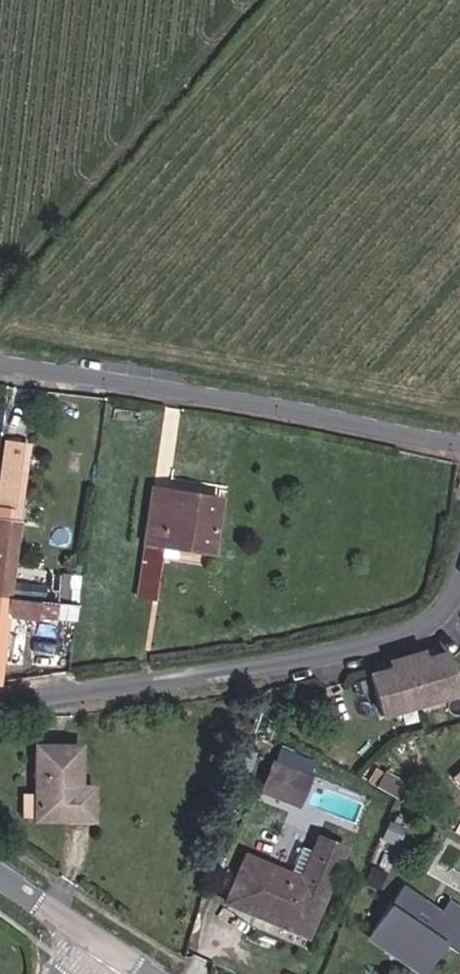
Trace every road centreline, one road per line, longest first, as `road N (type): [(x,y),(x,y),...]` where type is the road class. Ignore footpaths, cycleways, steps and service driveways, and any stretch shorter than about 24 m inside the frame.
road 1 (residential): [(0,701),(329,657),(438,623),(459,592)]
road 2 (unclassified): [(459,443),(235,395),(0,364)]

